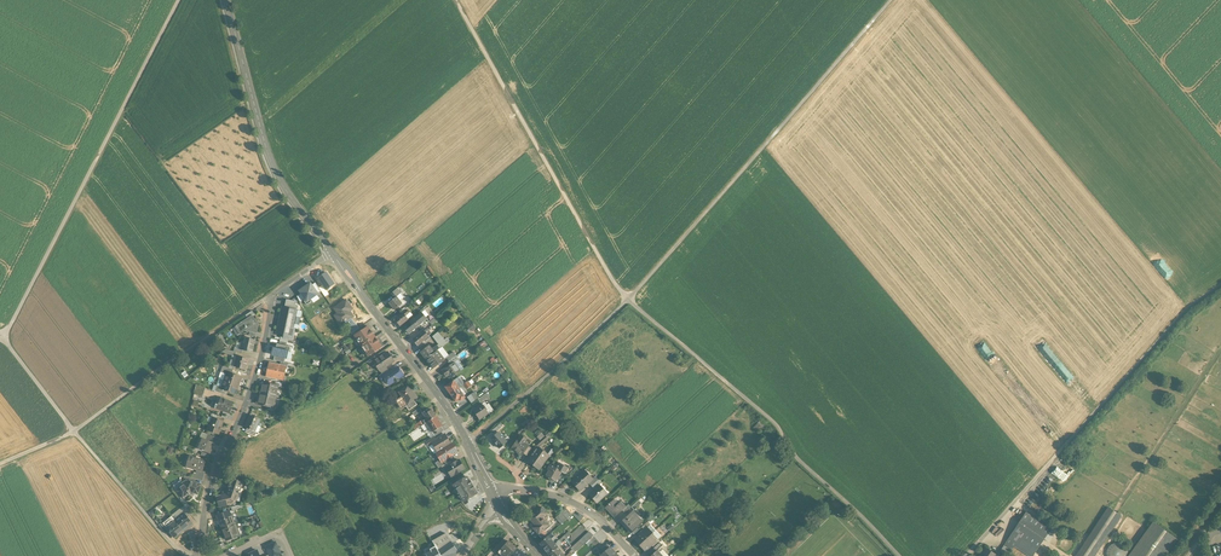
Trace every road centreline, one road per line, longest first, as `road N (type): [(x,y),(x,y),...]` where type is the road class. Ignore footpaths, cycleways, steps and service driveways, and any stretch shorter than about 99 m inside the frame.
road 1 (track): [(458,0),(627,301),(774,424),(797,460),(898,555)]
road 2 (track): [(468,444),(627,301),(892,0)]
road 3 (track): [(1,341),(179,0)]
road 4 (track): [(1220,285),(1180,316),(967,555)]
road 5 (residential): [(331,252),(273,293),(248,398),(208,492),(201,555)]
road 6 (track): [(273,293),(74,433),(0,464)]
road 7 (tertiary): [(494,495),(447,408),(331,252)]
road 8 (track): [(190,555),(153,524),(0,341)]
road 9 (tertiary): [(331,252),(268,156),(225,0)]
road 10 (track): [(1074,0),(1220,172)]
road 11 (residential): [(633,555),(581,507),(520,489),(494,495)]

